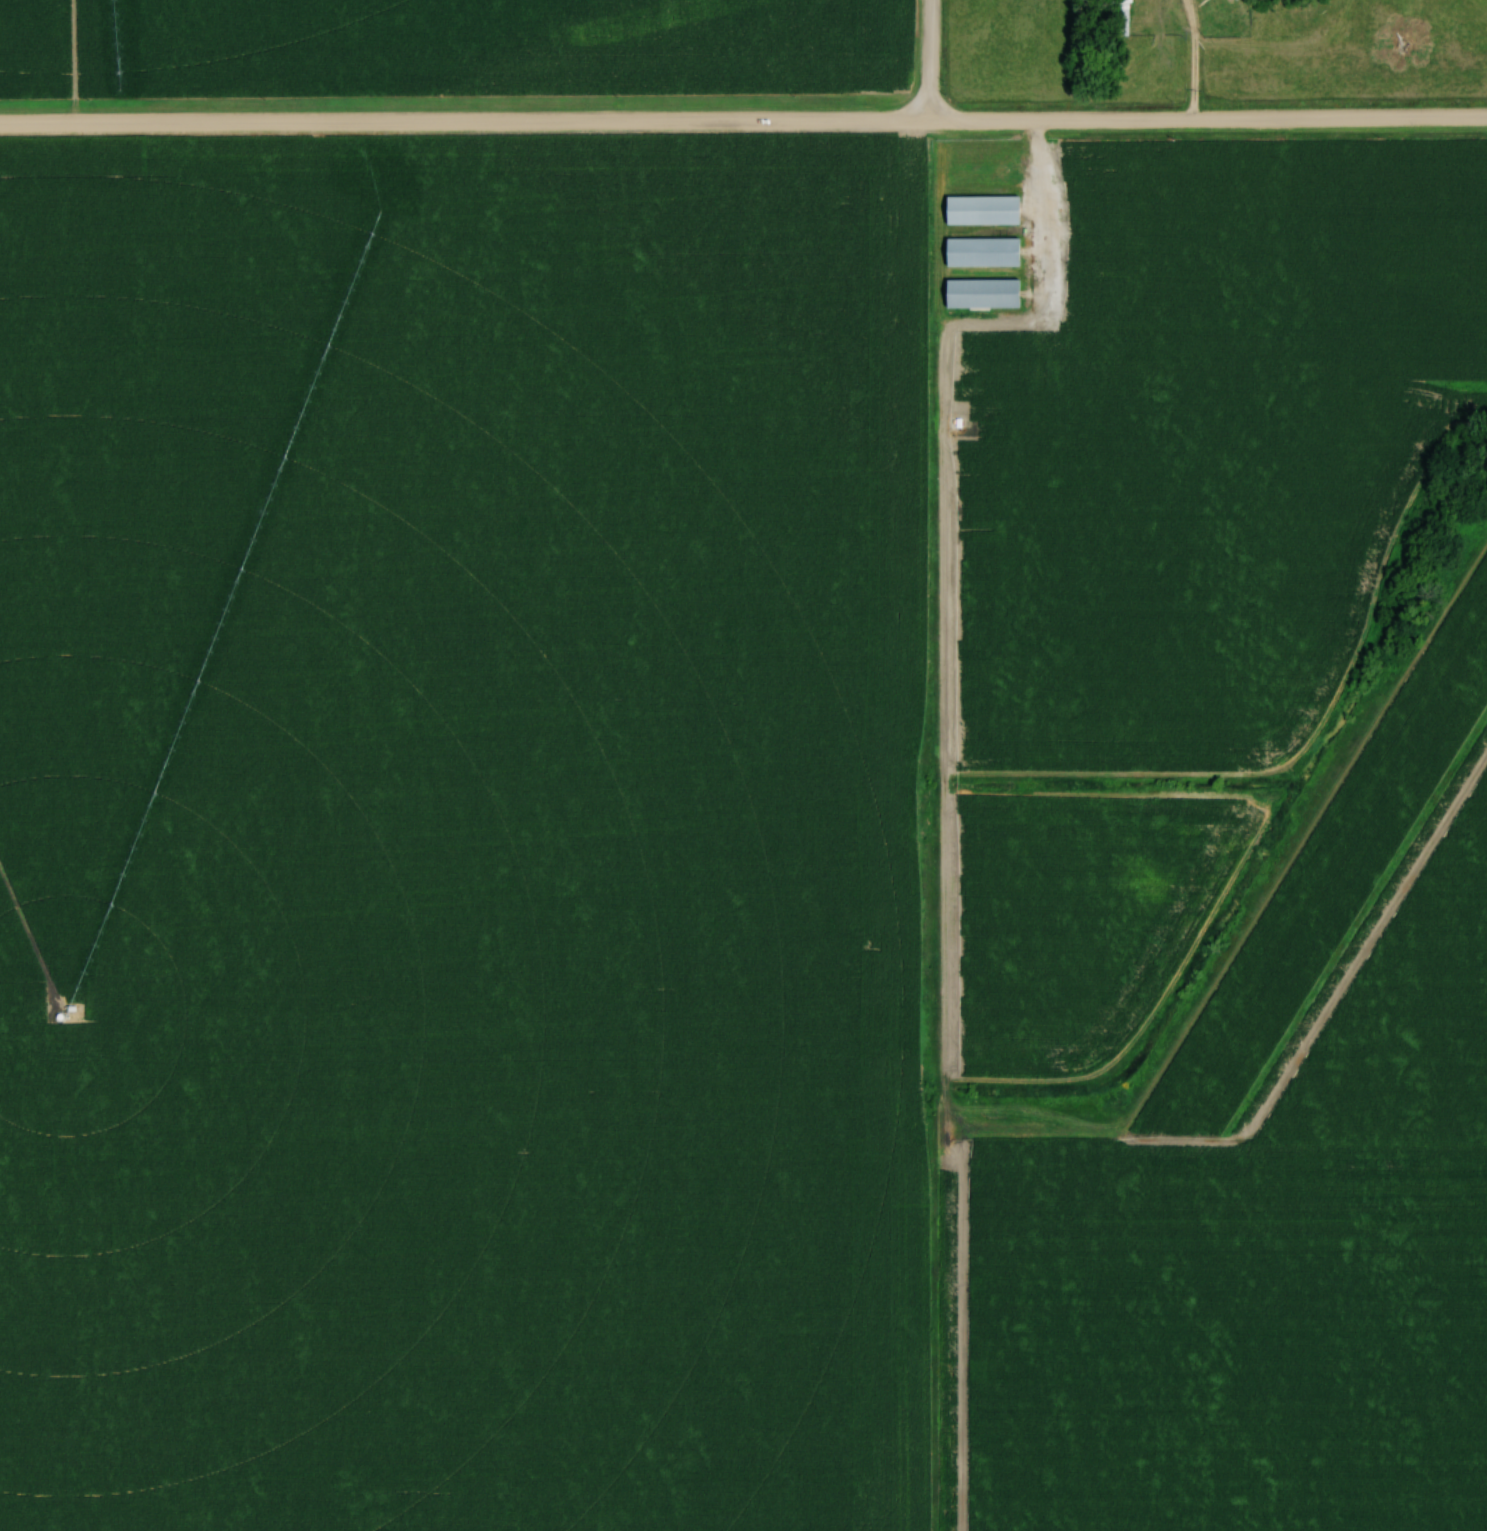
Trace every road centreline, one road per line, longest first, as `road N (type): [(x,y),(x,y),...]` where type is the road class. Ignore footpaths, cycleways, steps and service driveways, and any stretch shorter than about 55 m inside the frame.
road 1 (residential): [(1486,122),(0,130)]
road 2 (residential): [(936,124),(936,0)]

